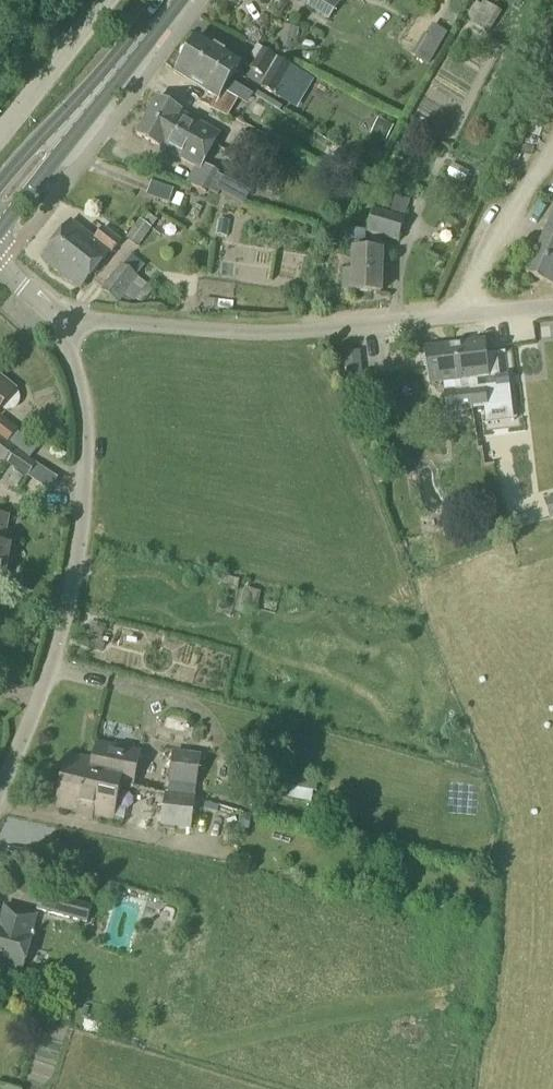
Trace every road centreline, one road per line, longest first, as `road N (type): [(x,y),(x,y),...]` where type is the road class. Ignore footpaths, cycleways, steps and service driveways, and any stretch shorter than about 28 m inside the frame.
road 1 (unclassified): [(0,801),(72,618),(87,452),(84,403),(60,321)]
road 2 (unclassified): [(60,321),(273,334),(552,308)]
road 3 (primary): [(0,226),(138,40)]
road 4 (primary): [(138,40),(0,182)]
road 5 (residential): [(0,129),(100,0)]

